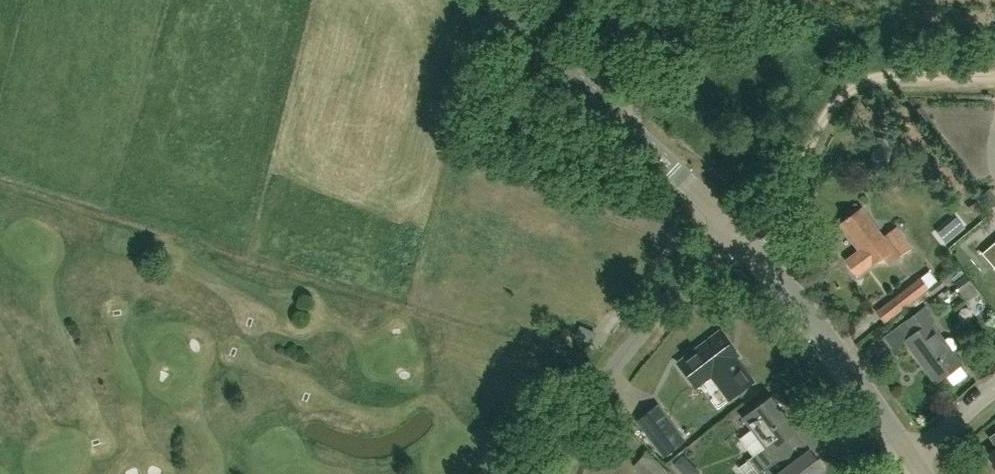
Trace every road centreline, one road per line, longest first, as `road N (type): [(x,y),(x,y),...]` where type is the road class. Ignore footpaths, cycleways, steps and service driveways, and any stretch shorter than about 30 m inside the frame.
road 1 (track): [(994,74),(885,73),(859,83),(832,108),(777,212),(747,242)]
road 2 (tertiary): [(731,225),(490,0)]
road 3 (residential): [(557,473),(626,355),(731,225)]
road 4 (tertiary): [(913,457),(811,317),(731,225)]
road 5 (track): [(624,123),(637,79),(580,0)]

